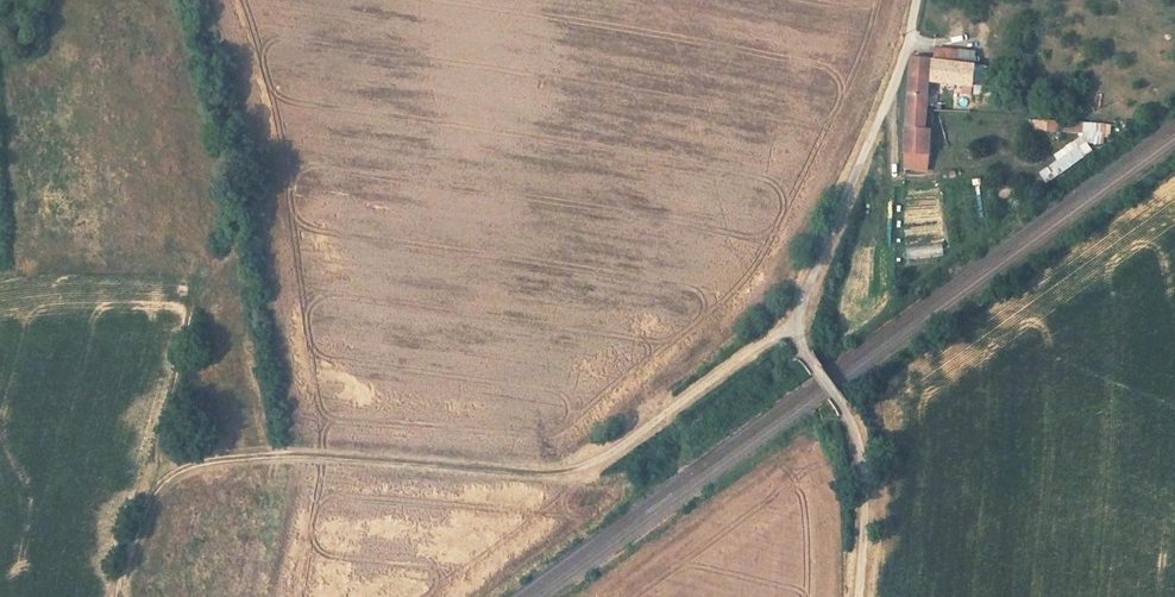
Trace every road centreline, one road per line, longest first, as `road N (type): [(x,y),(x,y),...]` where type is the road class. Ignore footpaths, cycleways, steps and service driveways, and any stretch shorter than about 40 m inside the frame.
road 1 (track): [(792,326),(587,466),(545,475),(325,456),(199,464),(152,497),(120,596)]
road 2 (unclassified): [(792,326),(892,95),(916,0)]
road 3 (track): [(173,476),(160,449),(192,291),(241,224)]
road 4 (track): [(857,596),(865,503),(850,420)]

